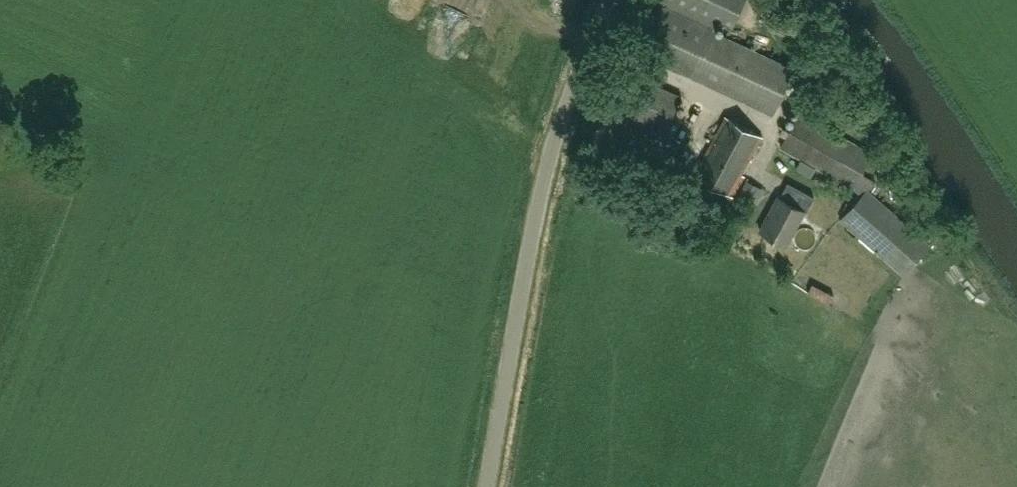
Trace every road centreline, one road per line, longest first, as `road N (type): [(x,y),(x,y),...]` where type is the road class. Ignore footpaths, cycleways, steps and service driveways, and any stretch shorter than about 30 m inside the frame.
road 1 (unclassified): [(486,486),(556,128),(606,0)]

